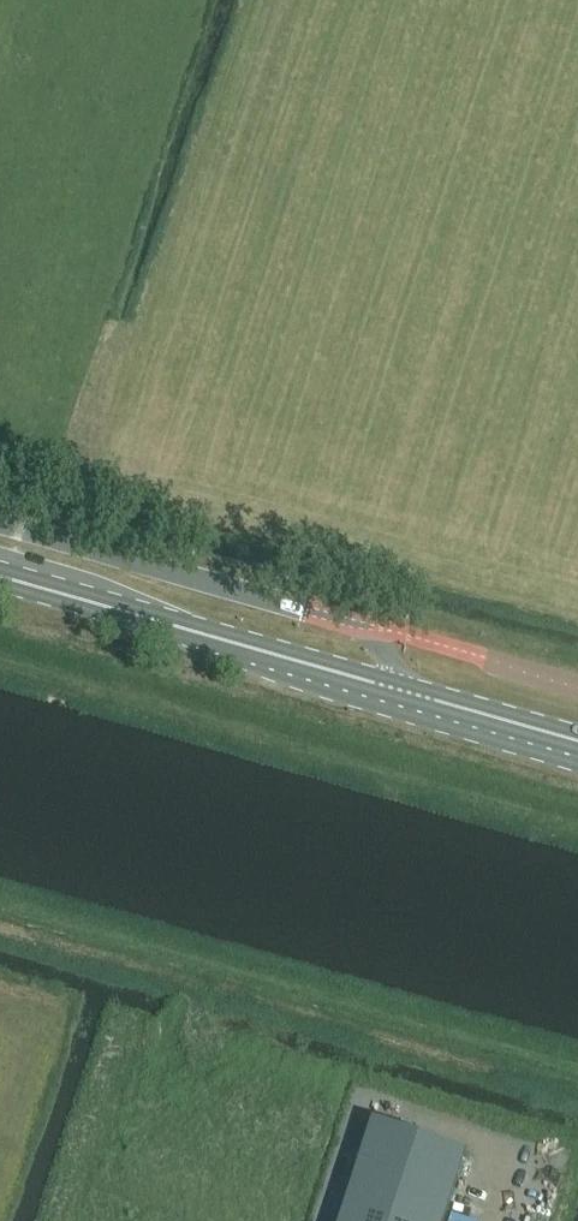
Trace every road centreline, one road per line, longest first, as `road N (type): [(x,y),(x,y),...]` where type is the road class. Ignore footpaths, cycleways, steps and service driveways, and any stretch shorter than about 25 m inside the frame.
road 1 (unclassified): [(399,690),(379,634),(0,522)]
road 2 (secondary): [(399,690),(0,576)]
road 3 (secondary): [(577,741),(399,690)]

